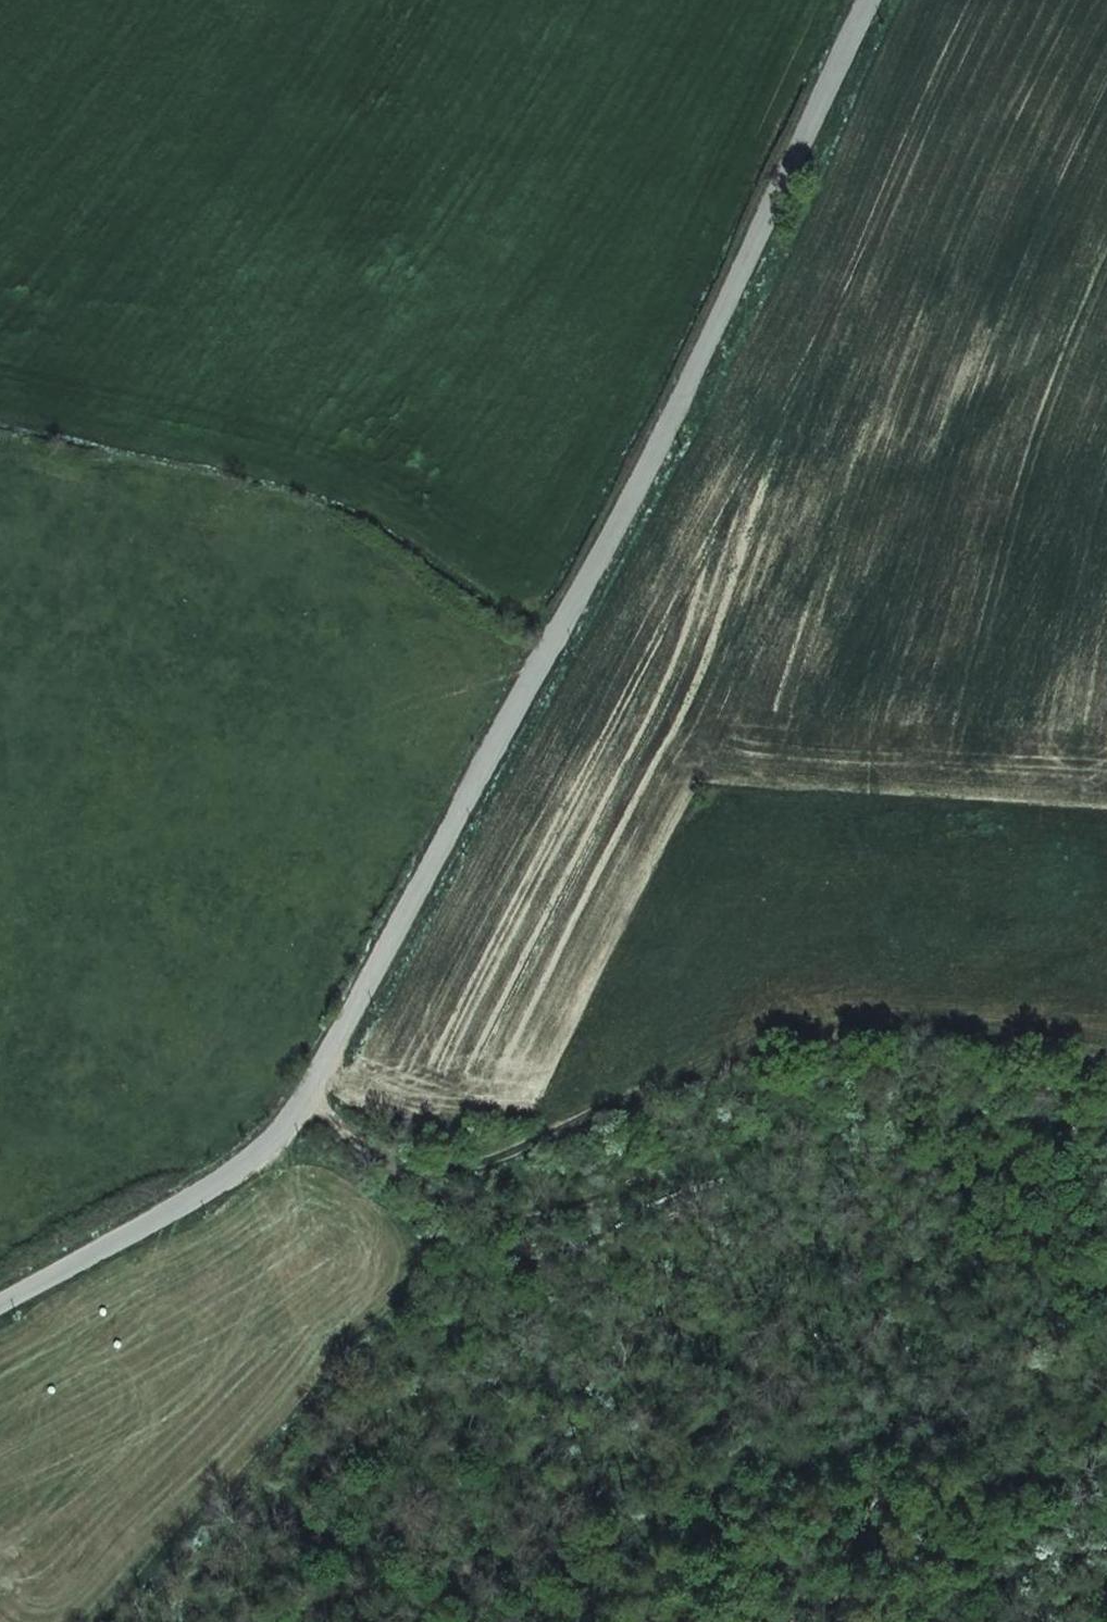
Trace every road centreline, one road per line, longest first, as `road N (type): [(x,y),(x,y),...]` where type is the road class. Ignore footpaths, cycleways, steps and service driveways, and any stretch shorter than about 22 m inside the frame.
road 1 (unclassified): [(872,0),(653,464),(283,1135),(208,1192),(0,1306)]

